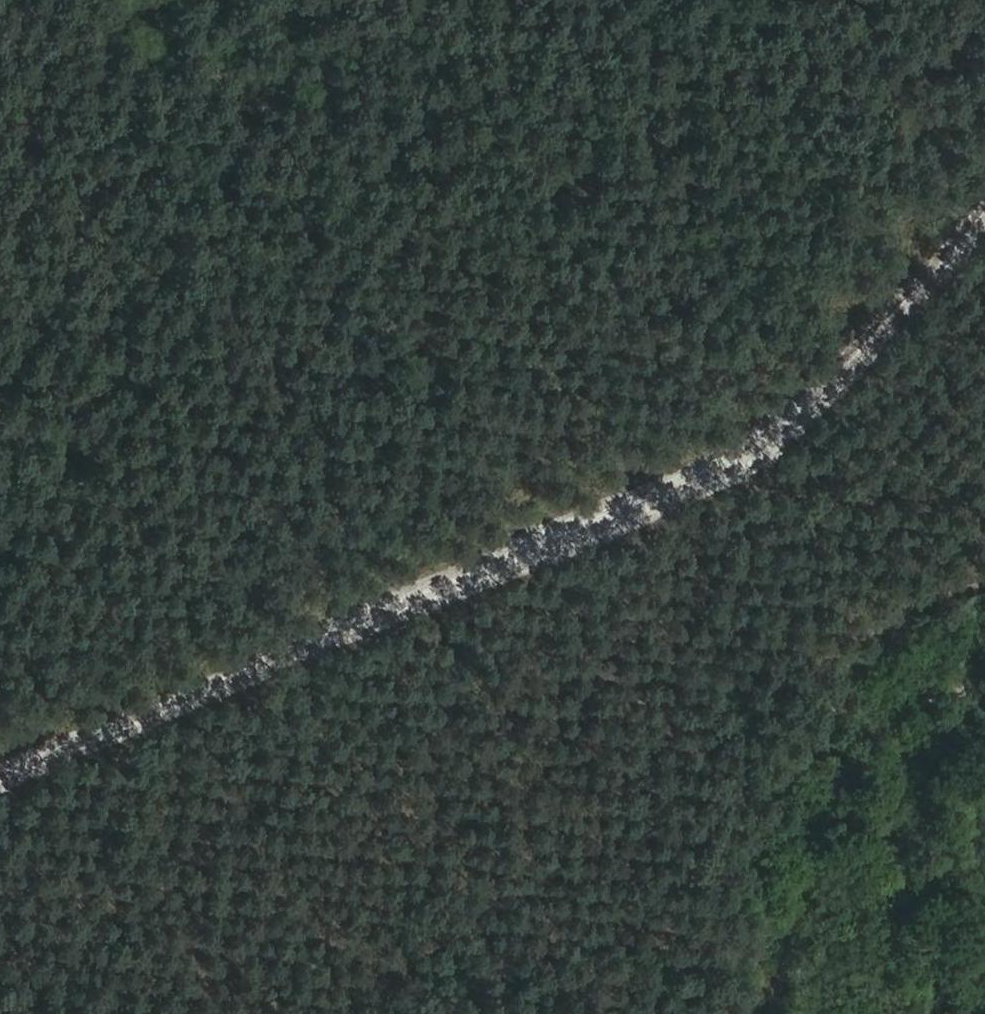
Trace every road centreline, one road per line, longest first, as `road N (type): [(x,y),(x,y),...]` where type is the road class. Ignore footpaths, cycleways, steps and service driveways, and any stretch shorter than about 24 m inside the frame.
road 1 (track): [(0,778),(785,432),(984,209)]
road 2 (track): [(769,1013),(807,946),(840,800),(921,694),(984,686)]

